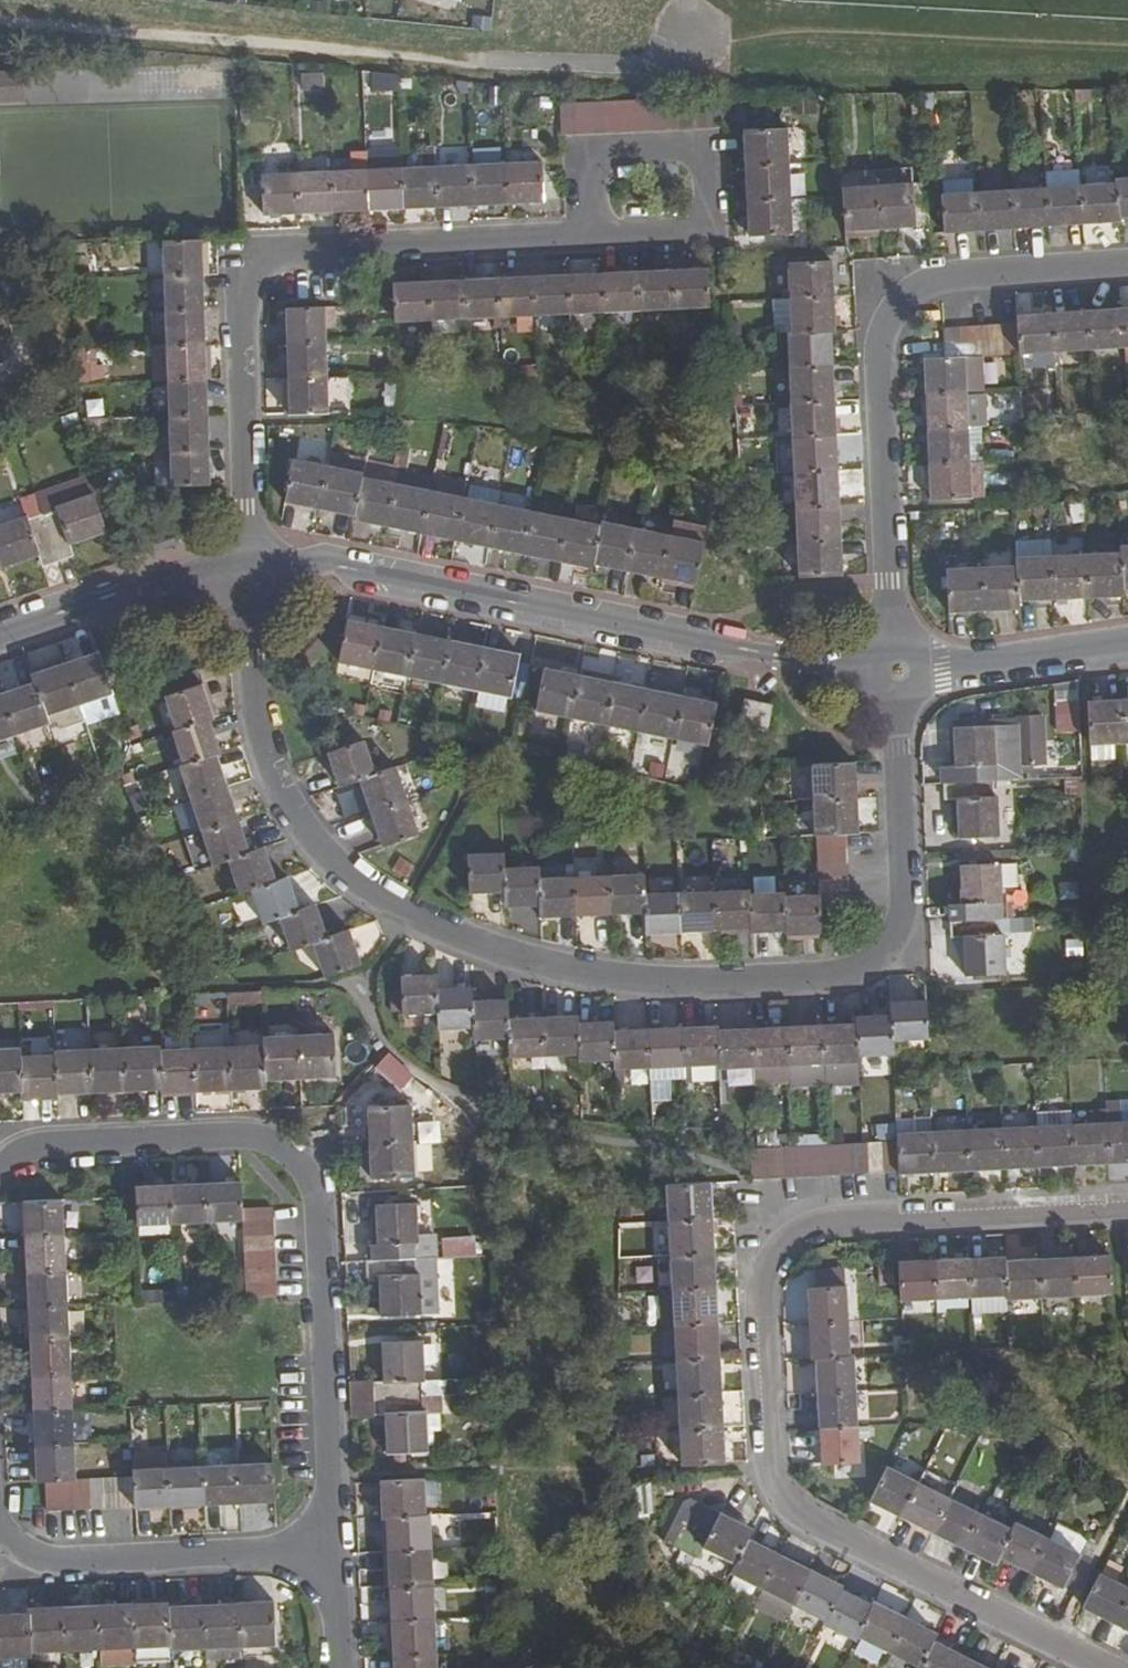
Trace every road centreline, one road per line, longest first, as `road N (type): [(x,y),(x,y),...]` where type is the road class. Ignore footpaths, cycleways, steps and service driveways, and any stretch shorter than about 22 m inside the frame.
road 1 (residential): [(900,670),(906,892),(878,956),(827,979),(662,987),(516,963),(405,918),(324,859),(284,811),(258,754),(246,693),(243,587)]
road 2 (track): [(0,15),(494,59),(741,47),(786,33),(1127,50)]
road 3 (residential): [(1127,1209),(807,1227),(763,1259),(750,1290),(759,1464),(785,1508),(1093,1667)]
road 4 (residential): [(327,1552),(308,1183),(281,1154),(245,1139),(49,1147),(0,1164)]
road 5 (residential): [(900,670),(781,657),(321,564),(277,568),(243,587)]
road 6 (residential): [(243,587),(241,287),(247,266),(265,253),(585,234)]
road 7 (residential): [(900,670),(875,386),(889,319),(903,301),(935,282),(1127,269)]
road 8 (residential): [(585,234),(711,228),(707,147),(582,151)]
road 9 (residential): [(41,1565),(327,1552)]
road 10 (residential): [(243,587),(187,576),(147,581),(0,633)]
road 11 (residential): [(1127,648),(900,670)]

